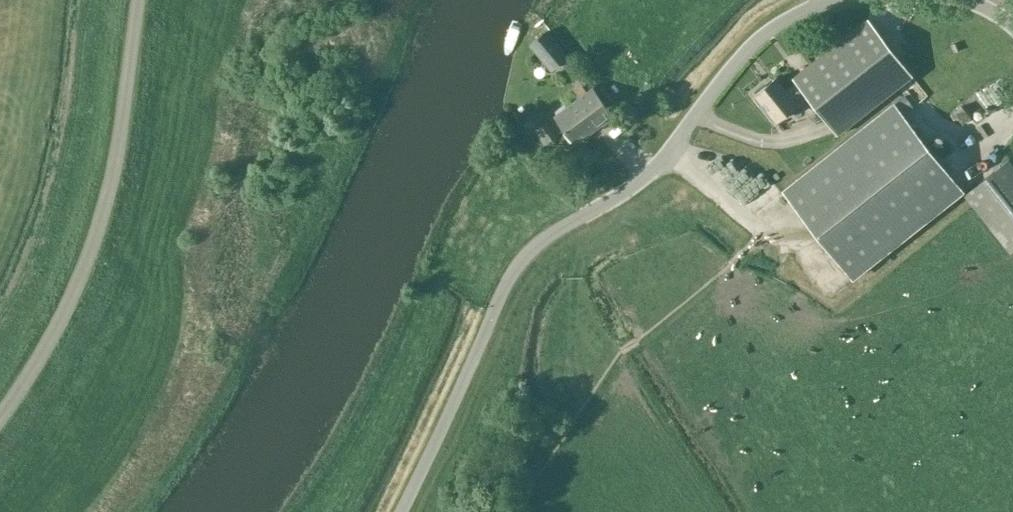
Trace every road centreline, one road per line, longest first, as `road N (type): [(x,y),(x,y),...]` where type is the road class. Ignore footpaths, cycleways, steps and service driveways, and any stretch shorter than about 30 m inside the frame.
road 1 (unclassified): [(403,511),(506,281),(525,257),(647,175),(758,39),(836,0)]
road 2 (unclassified): [(0,419),(51,340),(94,239),(121,132),(137,0)]

